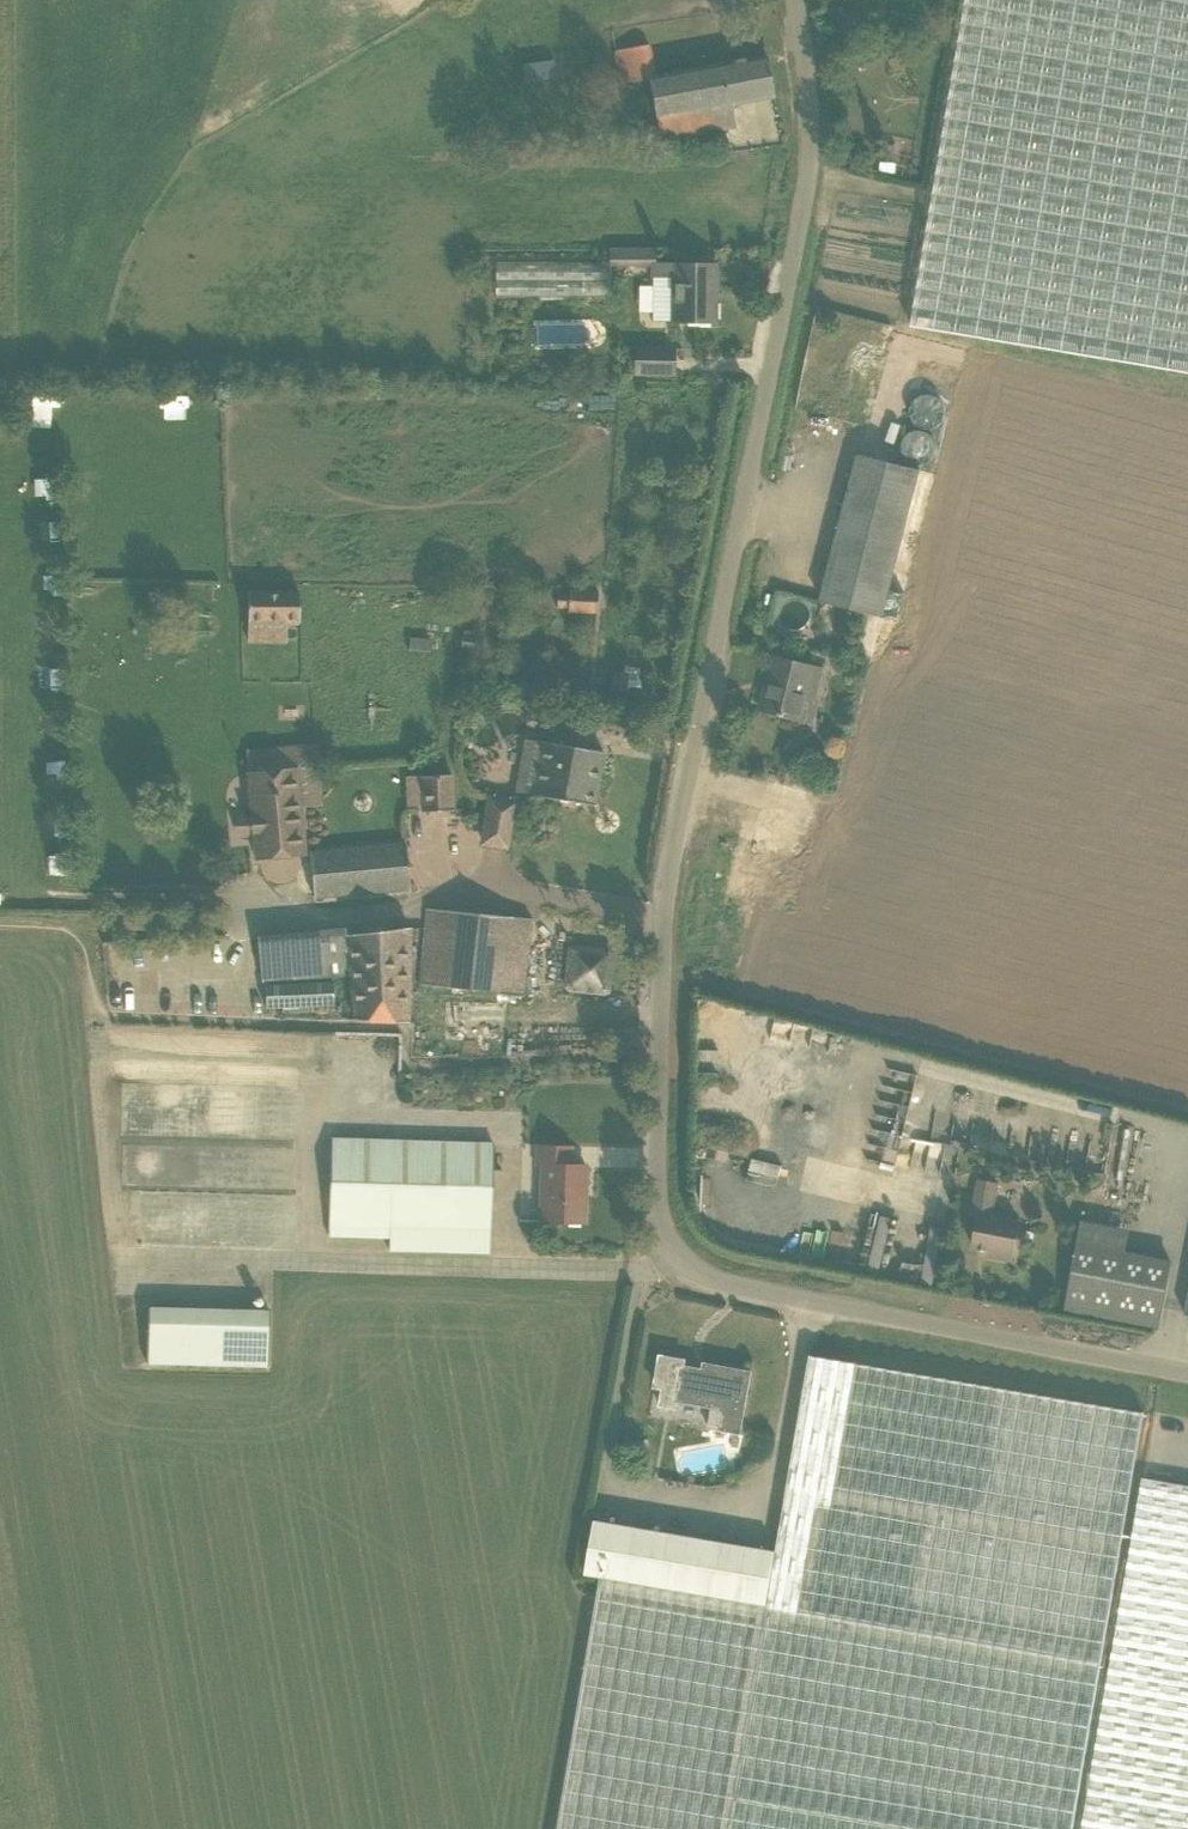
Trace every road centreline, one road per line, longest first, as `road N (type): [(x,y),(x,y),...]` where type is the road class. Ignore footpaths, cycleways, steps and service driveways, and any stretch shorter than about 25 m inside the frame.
road 1 (unclassified): [(1187,1375),(740,1289),(699,1272),(672,1250),(658,1206),(661,924),(807,192),(806,71),(794,0)]

